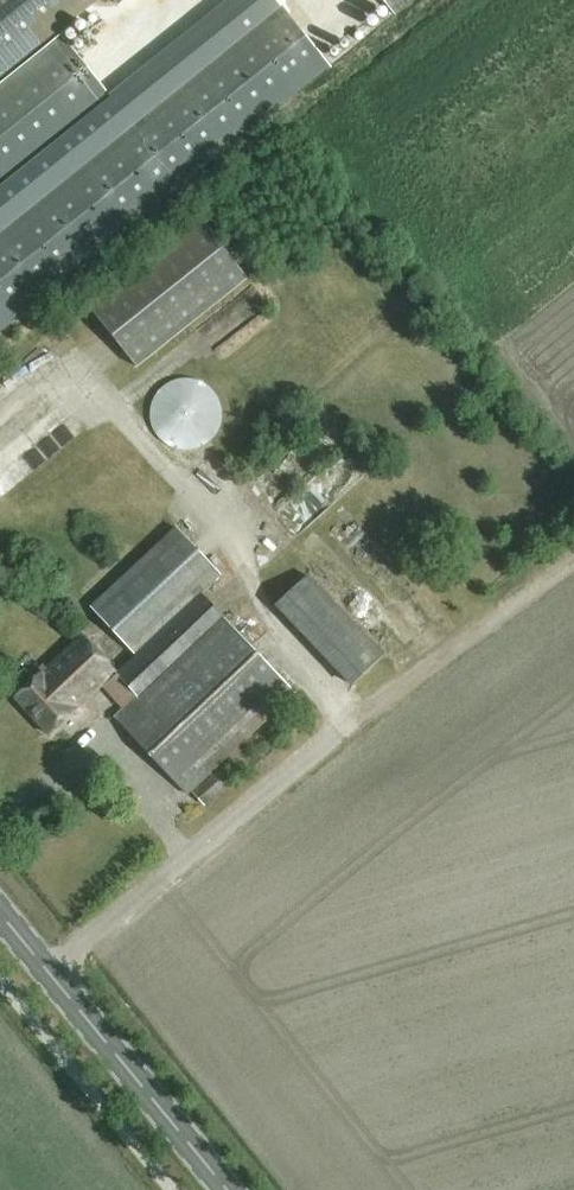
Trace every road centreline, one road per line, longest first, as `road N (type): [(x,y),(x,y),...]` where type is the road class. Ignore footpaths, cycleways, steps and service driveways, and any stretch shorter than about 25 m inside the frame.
road 1 (track): [(52,977),(88,938),(573,548)]
road 2 (secondary): [(227,1189),(0,914)]

